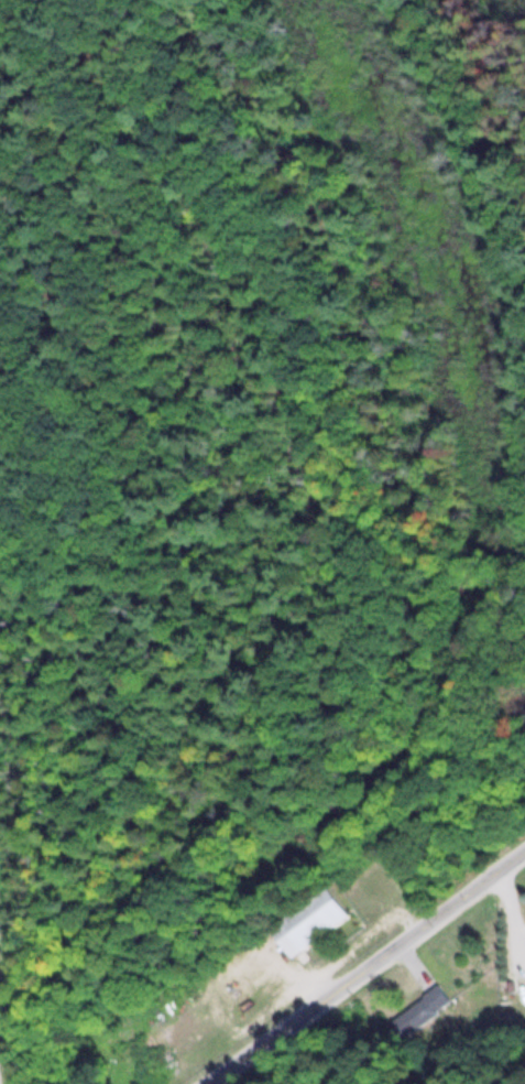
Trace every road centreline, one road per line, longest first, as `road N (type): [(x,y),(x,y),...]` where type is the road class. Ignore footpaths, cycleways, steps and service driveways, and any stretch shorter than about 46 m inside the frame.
road 1 (tertiary): [(208,1083),(524,852)]

